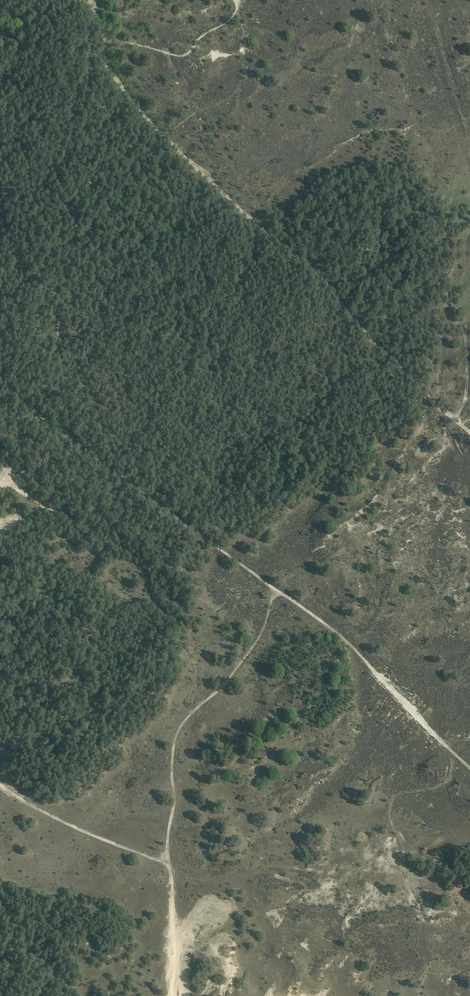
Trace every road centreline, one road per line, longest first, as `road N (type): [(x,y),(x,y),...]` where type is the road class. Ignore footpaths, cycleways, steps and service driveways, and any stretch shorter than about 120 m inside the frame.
road 1 (track): [(469,769),(338,634),(115,471)]
road 2 (track): [(469,432),(361,330),(328,286),(164,137)]
road 3 (track): [(115,471),(58,326),(79,299),(168,254),(182,213),(165,175),(173,147)]
road 4 (track): [(173,995),(168,864),(0,788)]
road 5 (track): [(168,864),(177,734),(257,642),(277,591)]
road 6 (track): [(99,24),(124,41),(180,55),(238,10)]
road 7 (track): [(115,471),(0,378)]
road 8 (track): [(164,137),(110,70),(99,24)]

